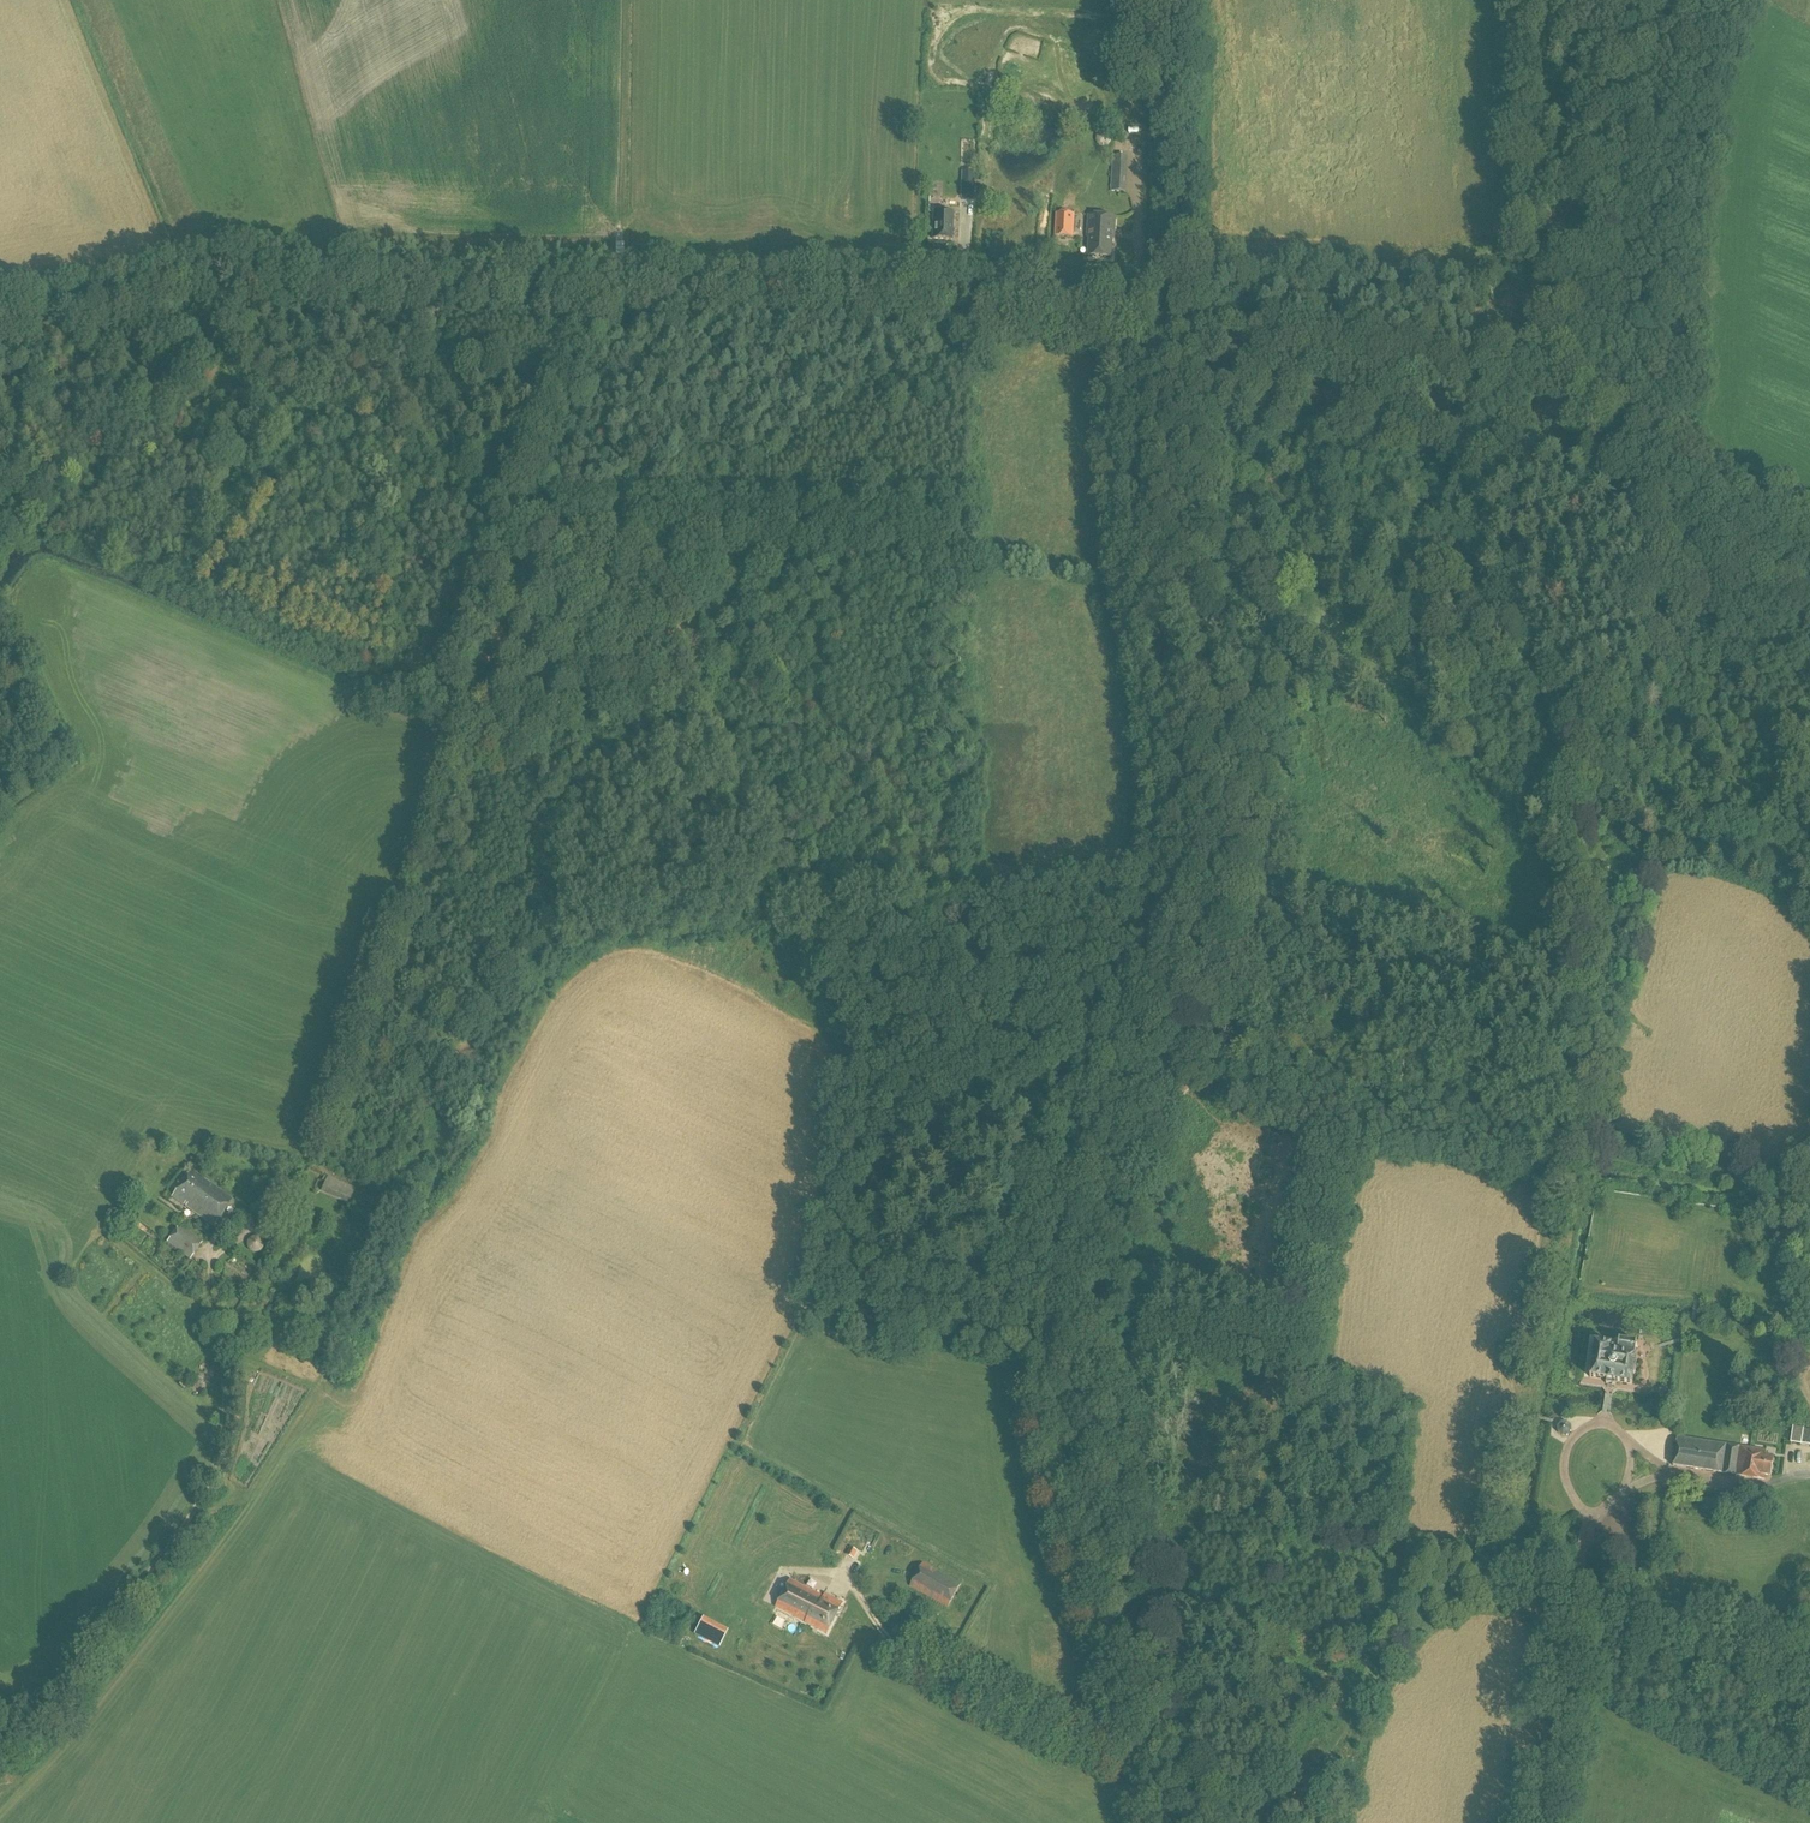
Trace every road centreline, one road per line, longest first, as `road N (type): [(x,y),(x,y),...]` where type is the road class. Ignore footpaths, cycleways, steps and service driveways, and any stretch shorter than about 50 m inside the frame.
road 1 (track): [(1156,1822),(1052,1441),(1049,1350),(1066,1188),(1139,979),(1162,815),(1115,480),(1137,326)]
road 2 (unclassified): [(1137,326),(990,301),(249,273),(0,322)]
road 3 (track): [(596,286),(305,1165)]
road 4 (unclassified): [(1137,326),(1487,416),(1530,417),(1570,401)]
road 5 (tertiary): [(1570,401),(1546,340),(1542,295),(1628,0)]
road 6 (tertiary): [(1809,537),(1605,434),(1570,401)]

